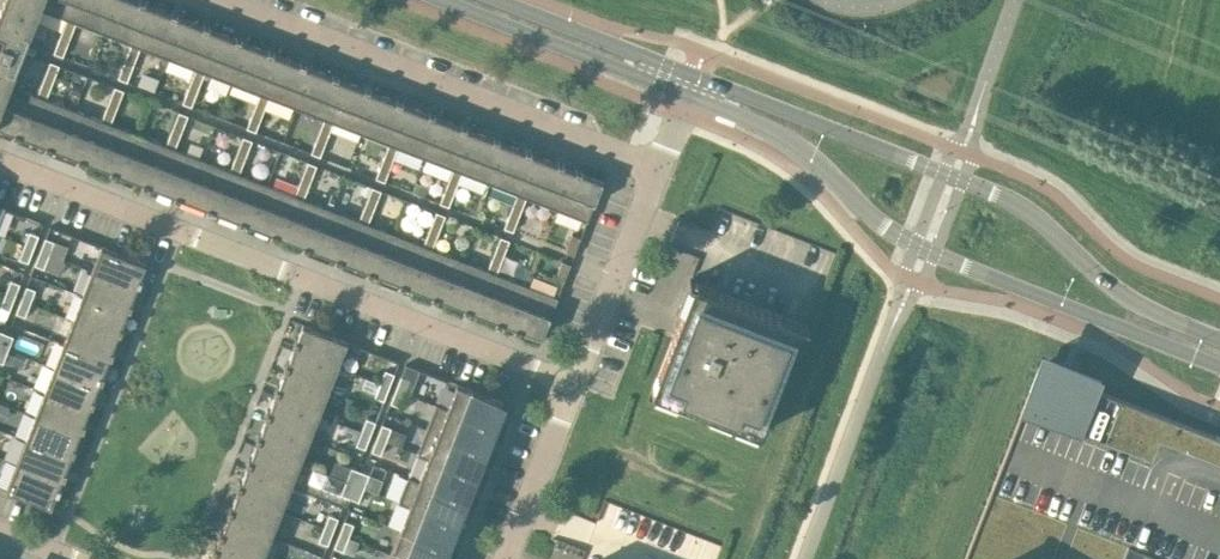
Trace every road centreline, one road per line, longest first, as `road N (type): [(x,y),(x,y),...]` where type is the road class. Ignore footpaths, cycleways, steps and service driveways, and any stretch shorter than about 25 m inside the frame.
road 1 (residential): [(0,161),(573,384)]
road 2 (tertiary): [(687,94),(781,133),(871,215),(924,247),(1219,365)]
road 3 (tertiary): [(1219,338),(1136,305),(1003,195),(695,76)]
road 4 (residential): [(211,0),(652,169)]
road 5 (tertiary): [(442,0),(687,94)]
road 6 (residential): [(652,169),(573,384)]
road 7 (tertiary): [(695,76),(504,0)]
road 8 (residential): [(573,384),(507,558)]

